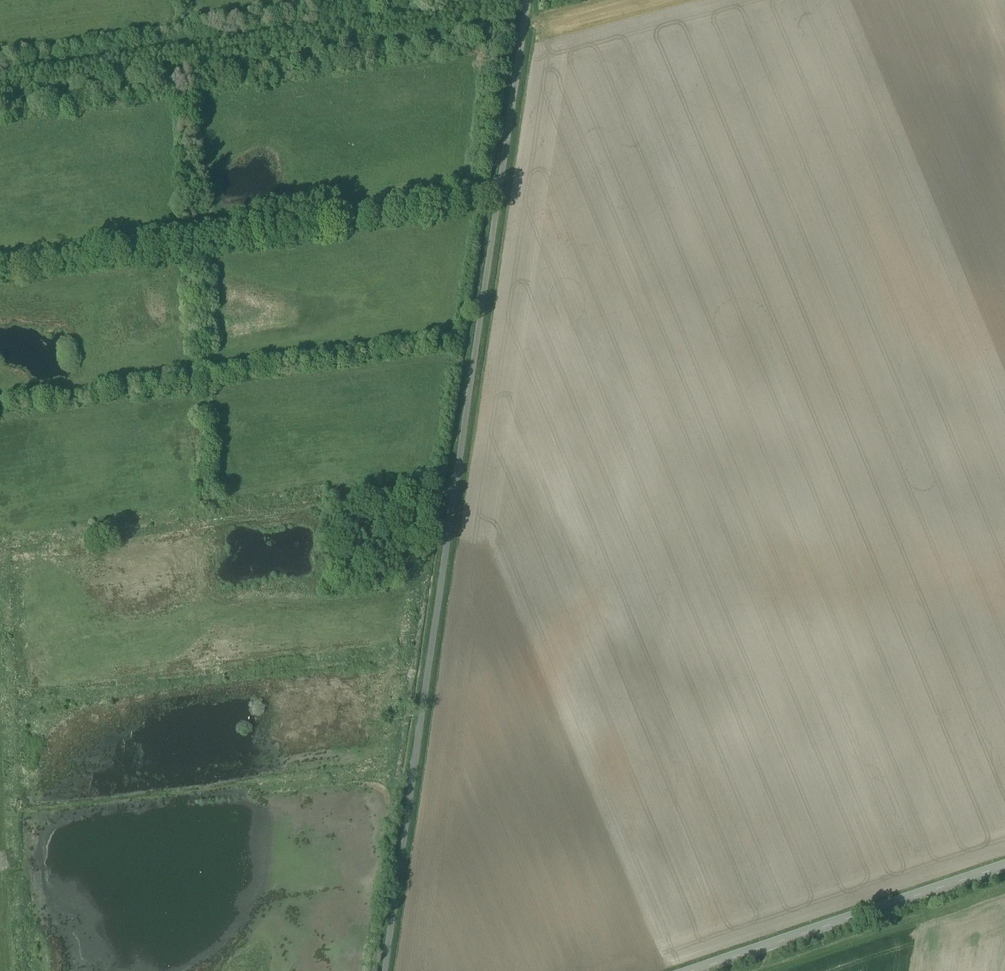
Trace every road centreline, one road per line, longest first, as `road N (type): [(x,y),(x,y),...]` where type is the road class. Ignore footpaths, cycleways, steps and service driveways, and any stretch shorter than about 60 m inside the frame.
road 1 (unclassified): [(528,0),(381,970)]
road 2 (tertiary): [(693,970),(1004,866)]

